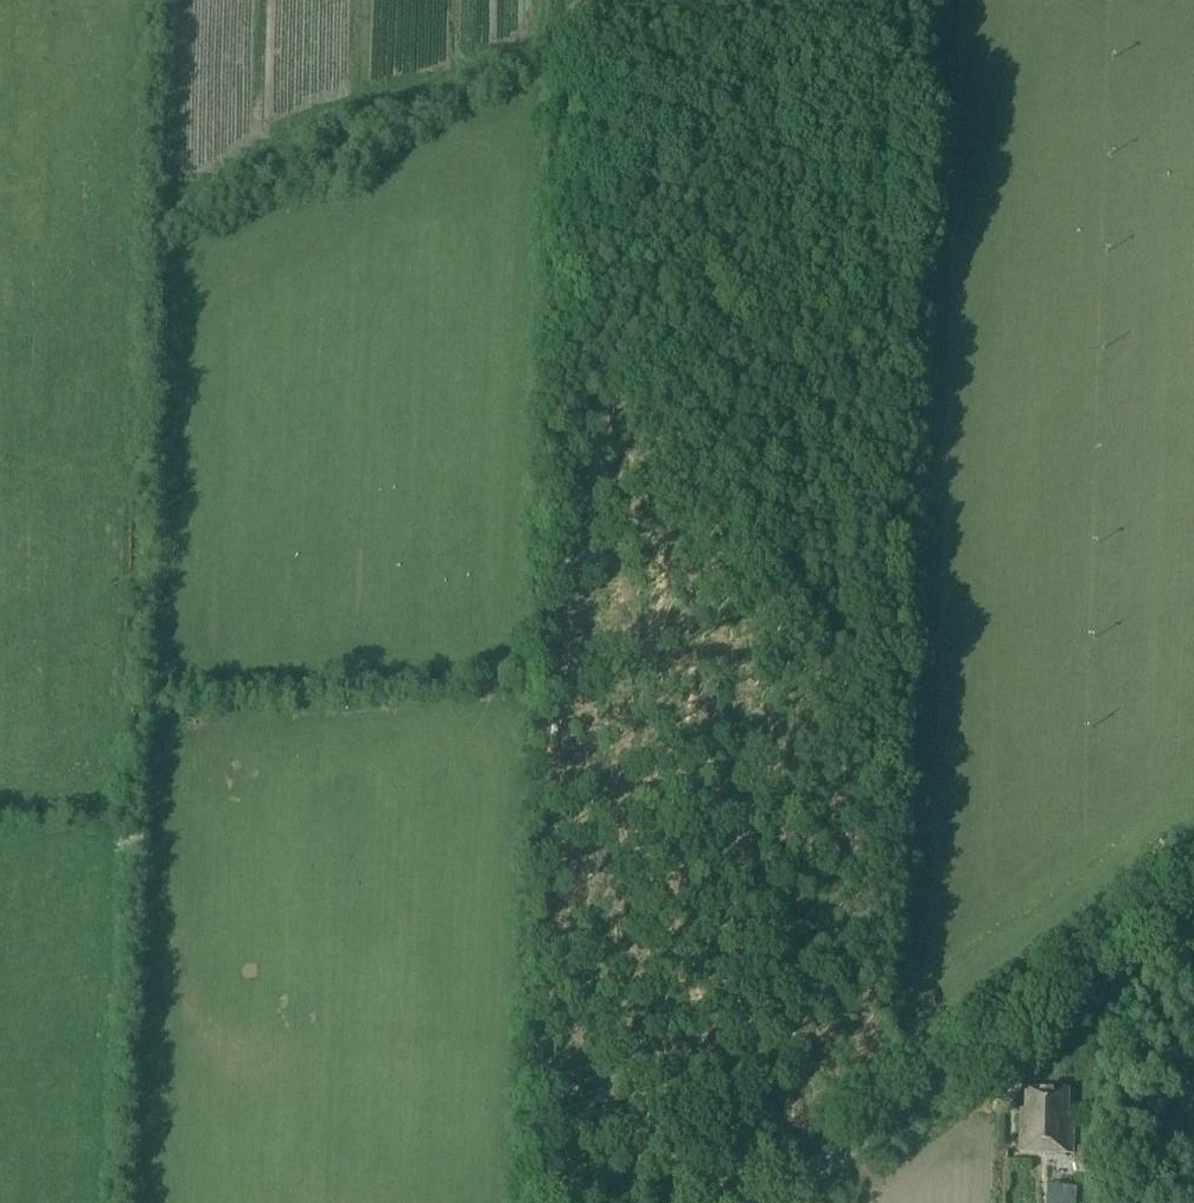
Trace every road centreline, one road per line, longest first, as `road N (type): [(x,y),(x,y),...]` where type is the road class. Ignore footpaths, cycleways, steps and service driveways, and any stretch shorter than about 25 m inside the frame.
road 1 (unclassified): [(766,1202),(1193,879)]

